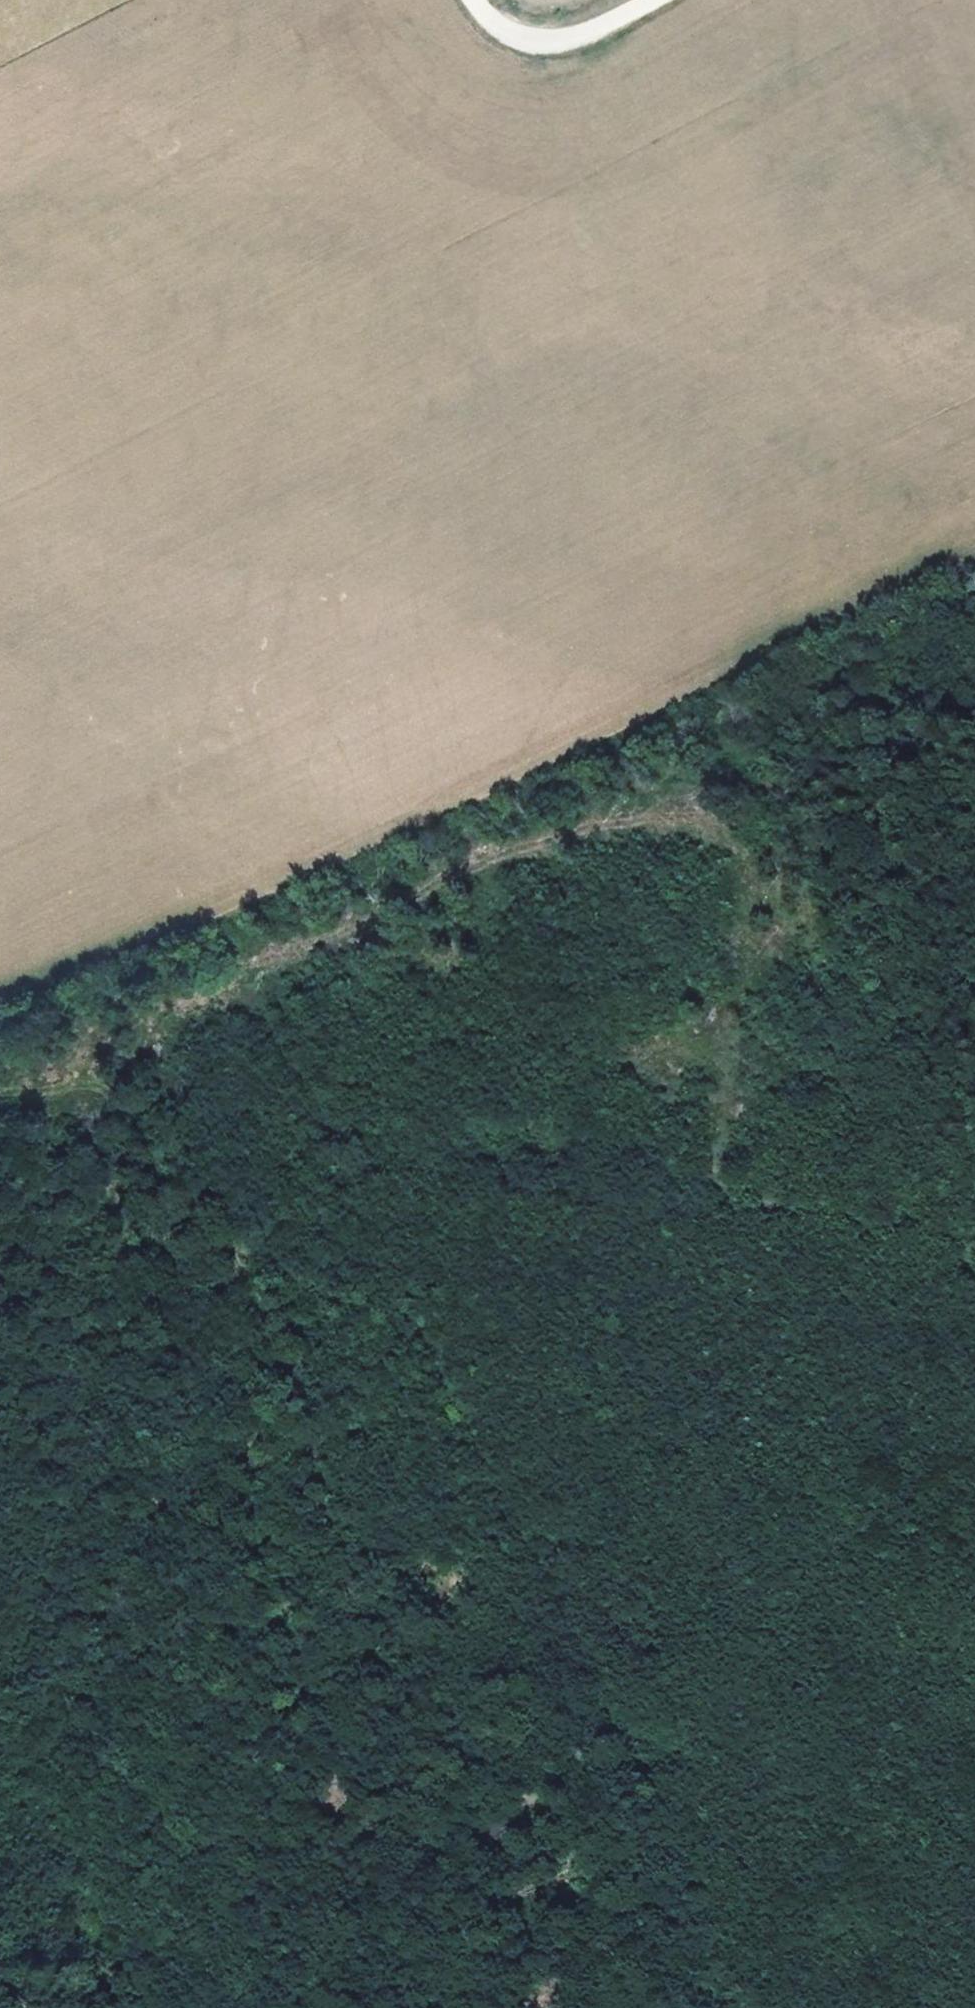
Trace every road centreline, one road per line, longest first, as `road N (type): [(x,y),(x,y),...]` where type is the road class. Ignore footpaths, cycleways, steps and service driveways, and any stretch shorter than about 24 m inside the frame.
road 1 (track): [(666,0),(609,32),(531,50),(487,25),(470,0)]

